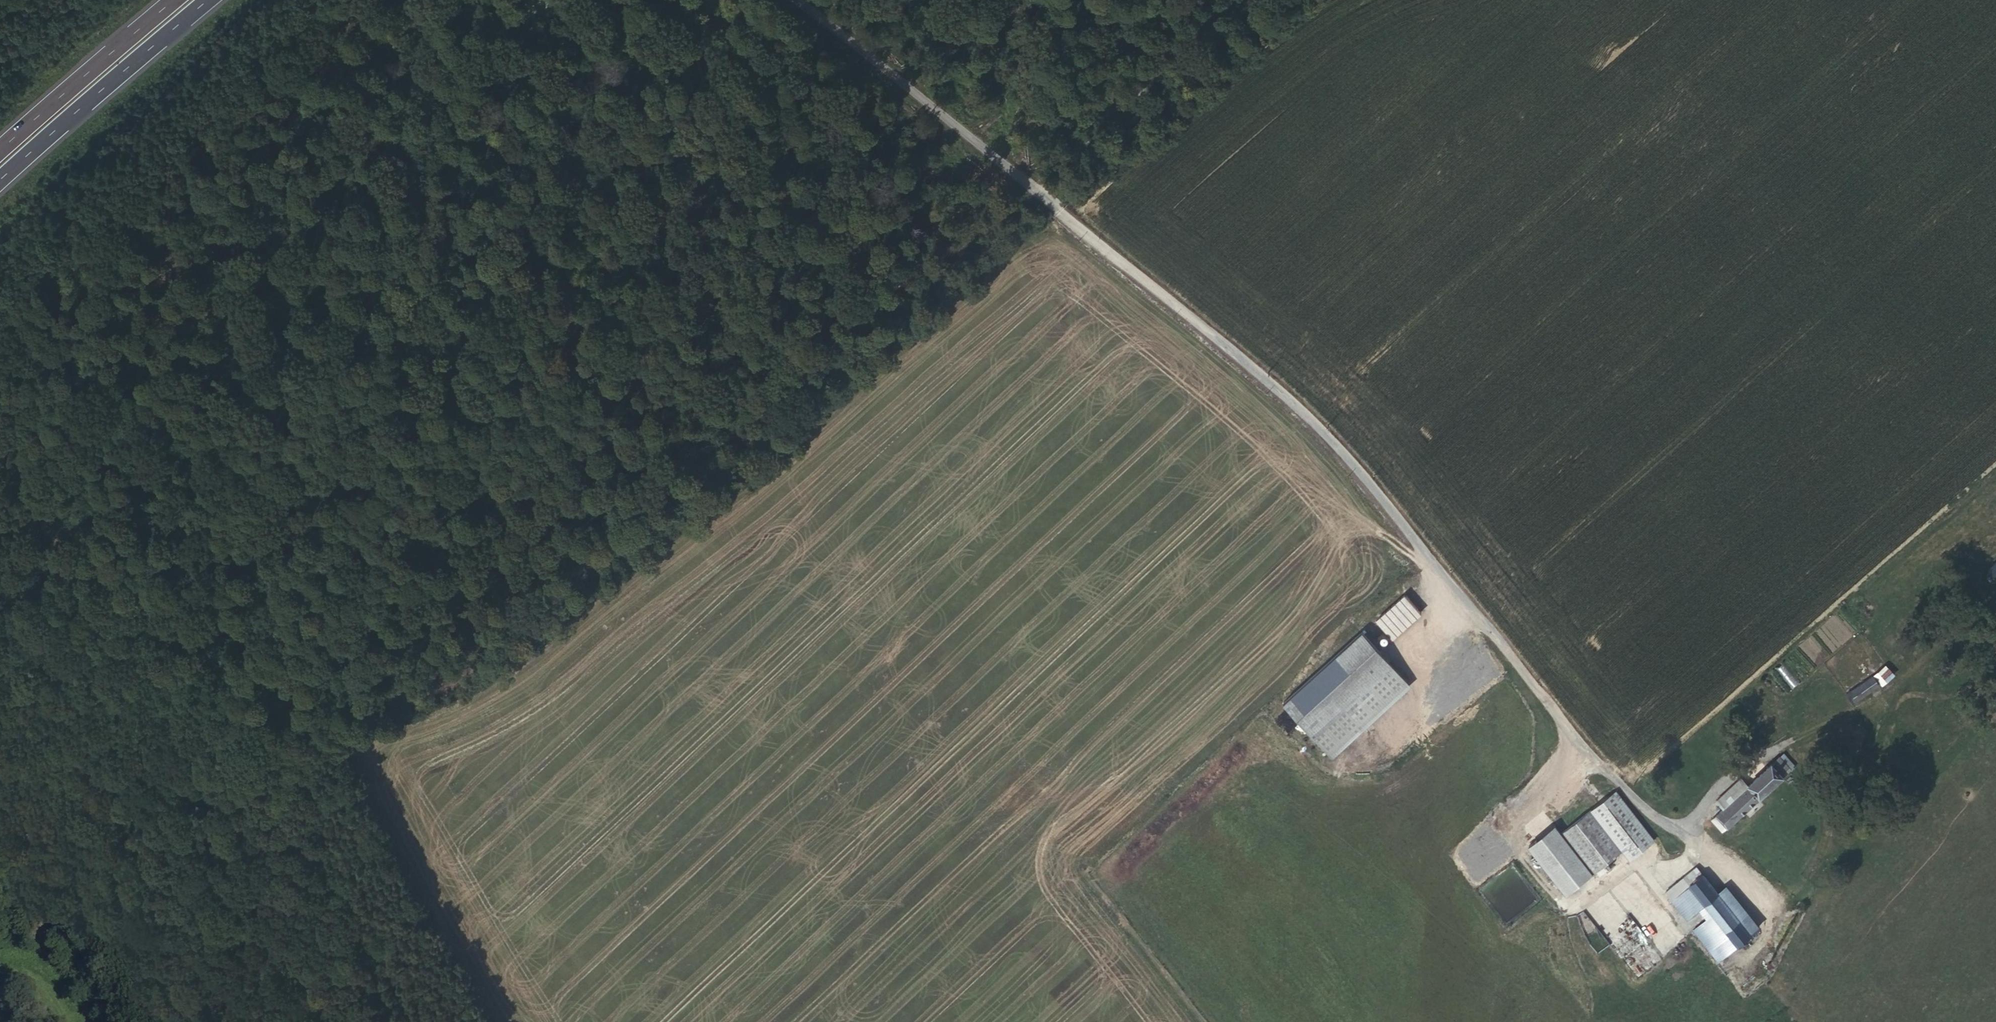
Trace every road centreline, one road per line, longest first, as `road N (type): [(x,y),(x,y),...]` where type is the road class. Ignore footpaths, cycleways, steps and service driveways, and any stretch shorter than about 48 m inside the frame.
road 1 (unclassified): [(788,0),(1054,196),(1325,434),(1429,559)]
road 2 (track): [(1054,196),(1294,0)]
road 3 (motorway): [(0,184),(213,0)]
road 4 (motorway): [(179,0),(0,156)]

